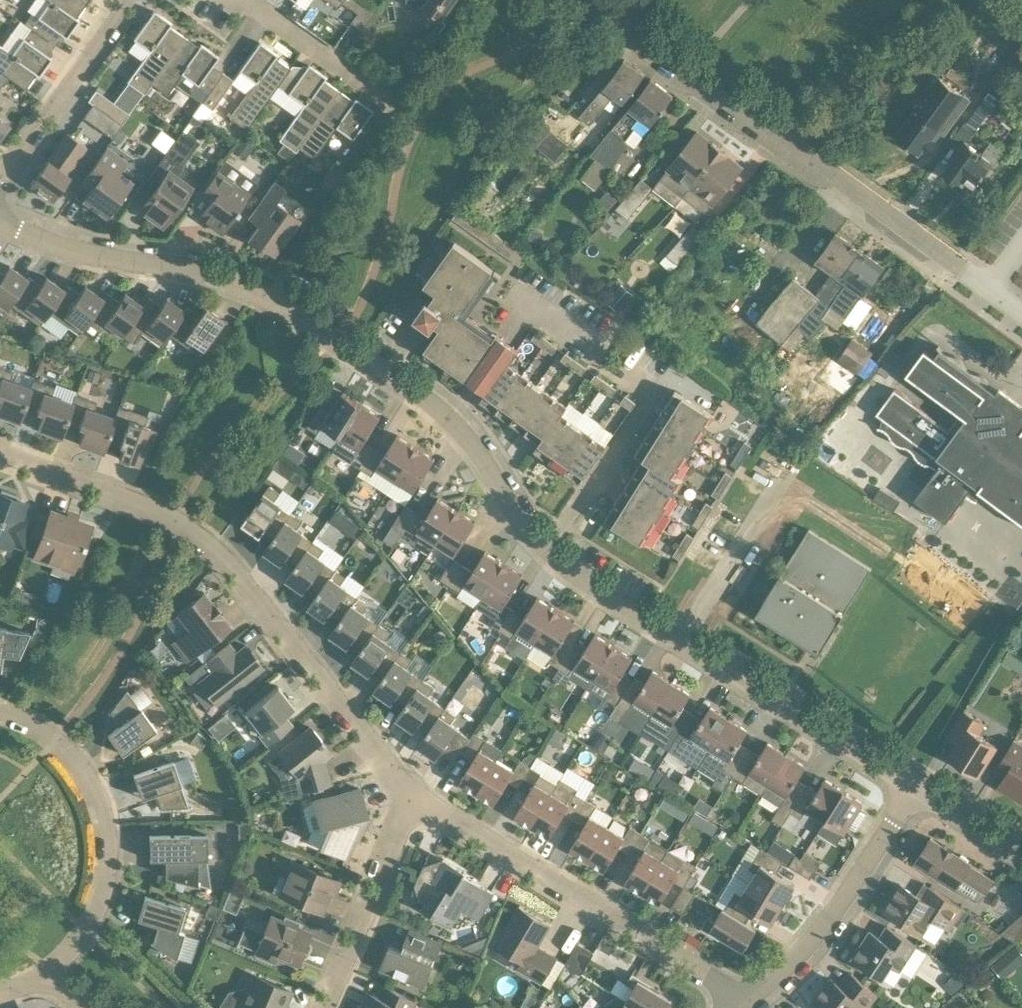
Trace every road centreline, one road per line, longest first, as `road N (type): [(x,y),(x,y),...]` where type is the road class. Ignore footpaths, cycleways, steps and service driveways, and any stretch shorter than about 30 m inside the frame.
road 1 (residential): [(547,553),(453,416),(315,324),(264,297),(72,249),(0,221)]
road 2 (residential): [(412,797),(229,565),(197,537),(159,512),(0,455)]
road 3 (residential): [(962,269),(585,0)]
road 4 (residential): [(913,787),(547,553)]
road 5 (residential): [(747,1001),(412,797)]
road 6 (residential): [(46,971),(85,931),(101,897),(104,821),(68,755),(0,714)]
road 7 (residential): [(747,1001),(833,913),(913,787)]
road 8 (residential): [(547,553),(654,395),(617,367)]
road 9 (residential): [(321,1007),(412,797)]
road 10 (residential): [(0,184),(130,0)]
road 11 (residential): [(236,0),(371,90)]
road 12 (residential): [(1021,854),(913,787)]

